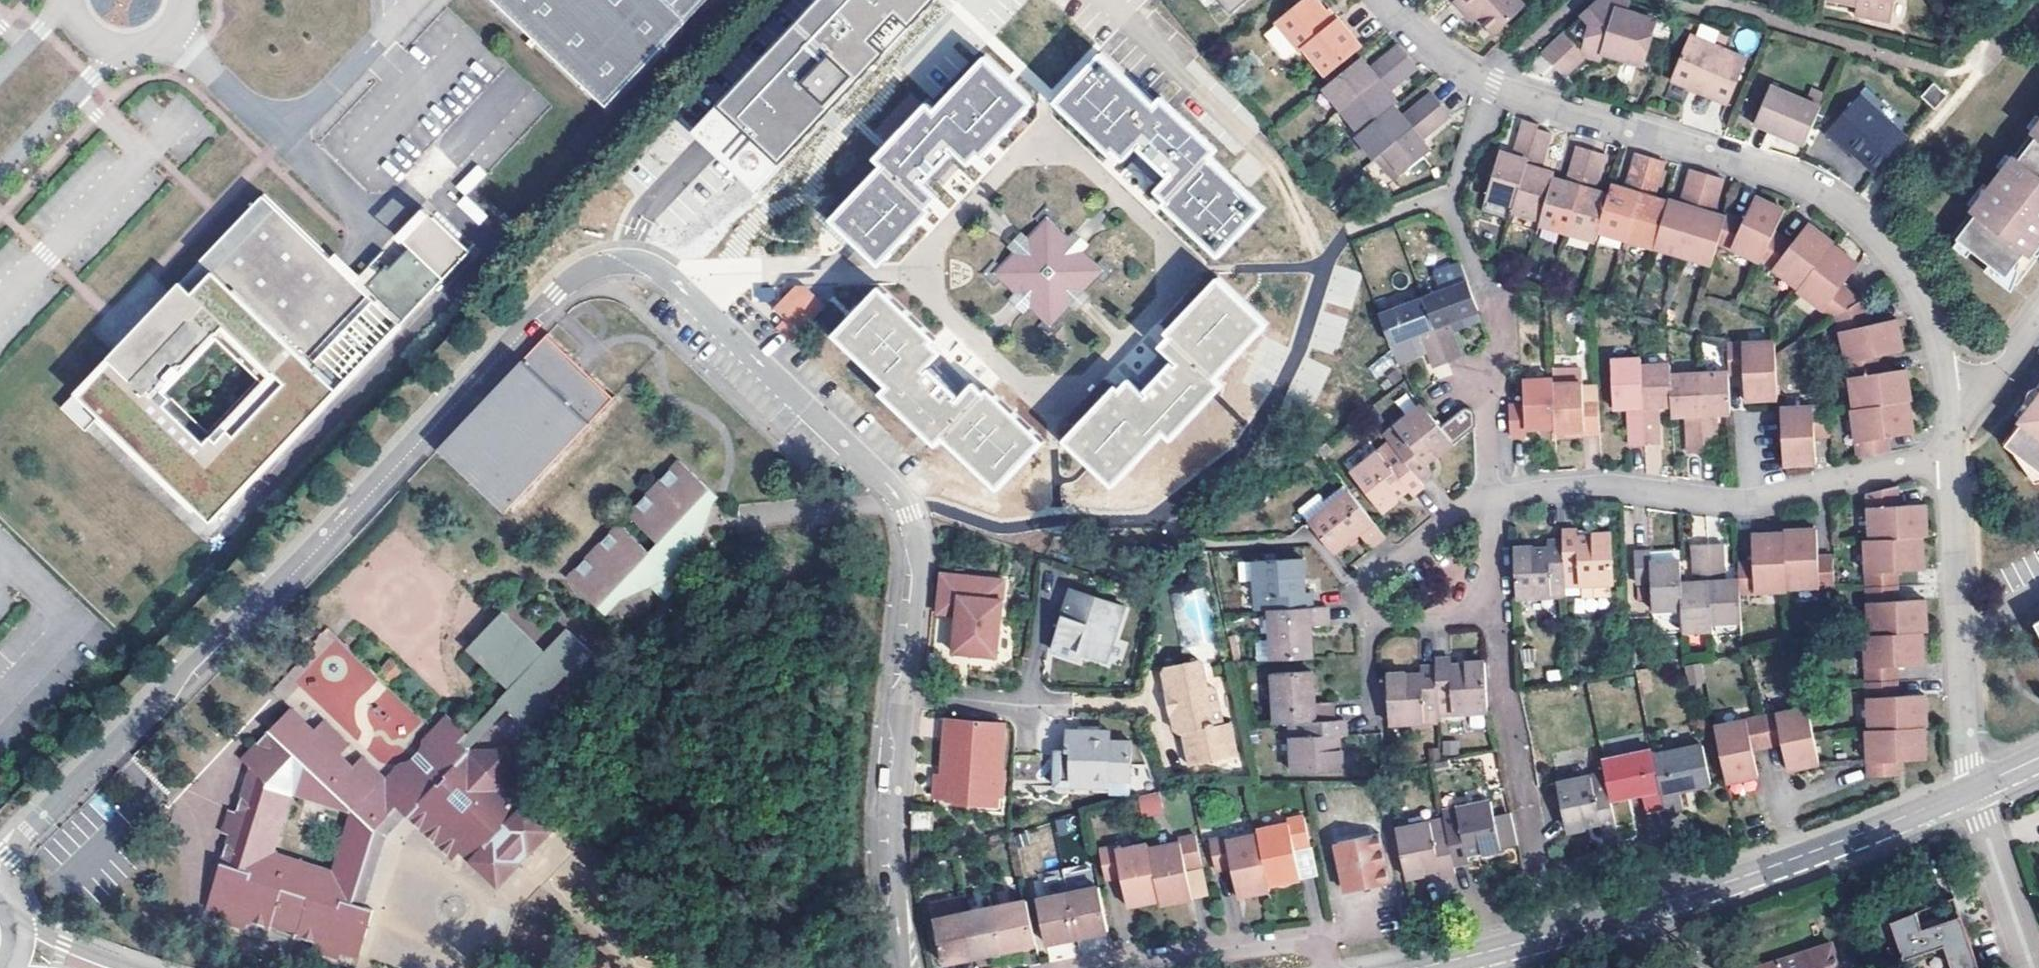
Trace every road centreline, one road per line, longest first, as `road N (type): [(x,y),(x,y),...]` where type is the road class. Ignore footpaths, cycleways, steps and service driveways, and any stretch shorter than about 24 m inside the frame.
road 1 (residential): [(0,867),(553,292),(609,264),(665,273),(894,491),(919,551),(906,696)]
road 2 (residential): [(1386,0),(1444,59),(1492,85),(1823,194),(1872,233),(1909,276),(1937,340),(1946,392)]
road 3 (tertiary): [(1421,967),(1697,892),(1970,789)]
road 4 (residential): [(1951,458),(1751,502),(1578,490),(1489,500)]
road 5 (residential): [(1489,500),(1490,580),(1474,611),(1450,620),(1379,620),(1360,592),(1466,505)]
road 6 (residential): [(1951,458),(1970,789)]
road 7 (residential): [(906,696),(895,867),(903,967)]
road 8 (residential): [(1970,789),(2034,967)]
road 9 (residential): [(906,696),(1072,706)]
road 10 (residential): [(2038,321),(1992,377),(1946,392)]

